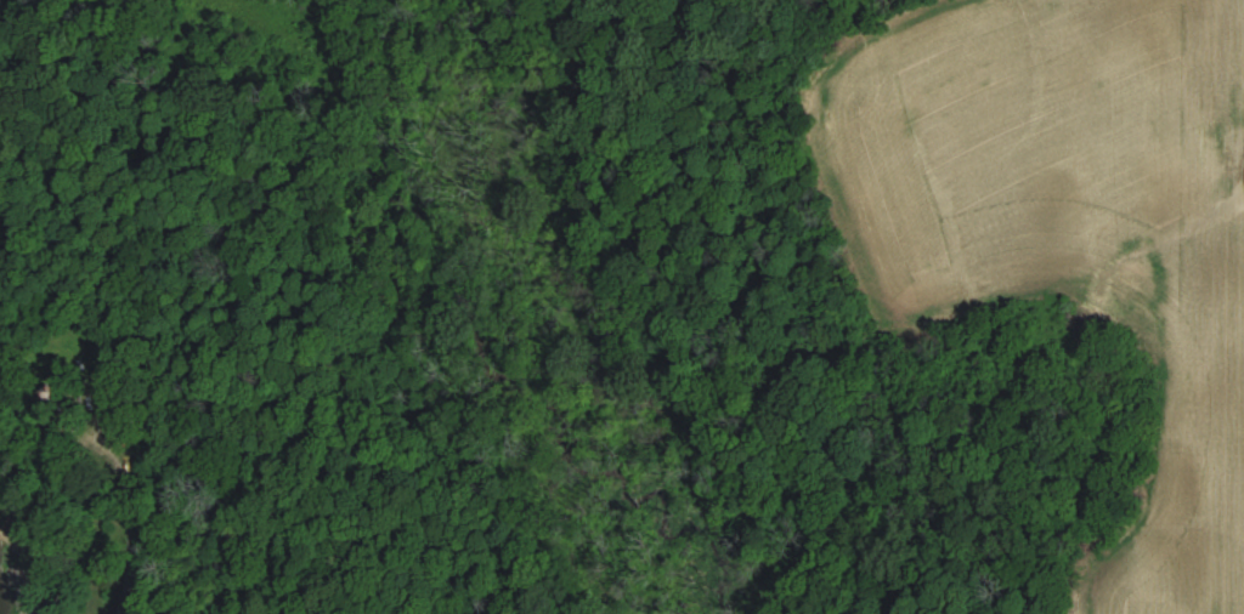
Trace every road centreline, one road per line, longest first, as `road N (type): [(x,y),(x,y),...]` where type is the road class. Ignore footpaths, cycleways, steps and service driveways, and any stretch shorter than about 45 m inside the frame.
road 1 (residential): [(175,613),(154,464),(121,376)]

